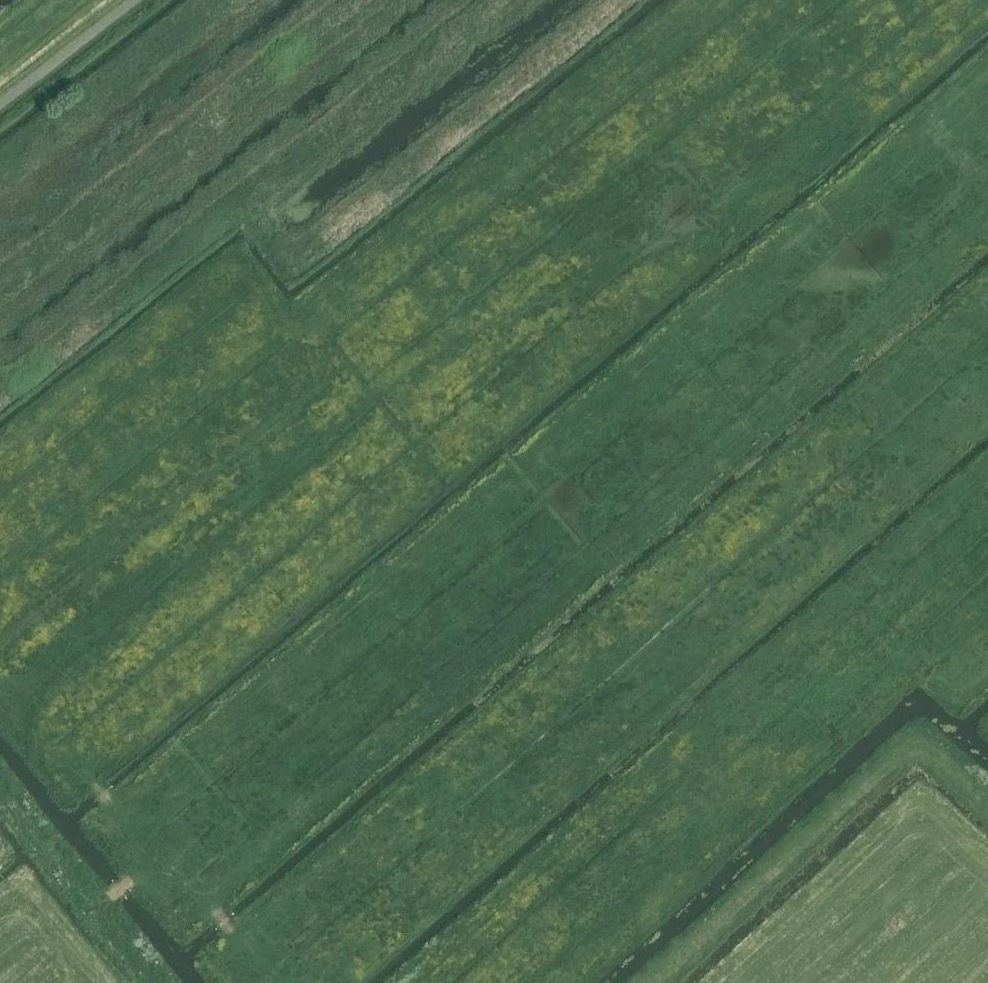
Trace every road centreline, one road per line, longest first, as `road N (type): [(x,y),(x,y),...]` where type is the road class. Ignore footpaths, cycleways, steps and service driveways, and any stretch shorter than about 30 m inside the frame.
road 1 (track): [(658,982),(919,741),(987,802)]
road 2 (track): [(147,871),(94,914),(0,799)]

